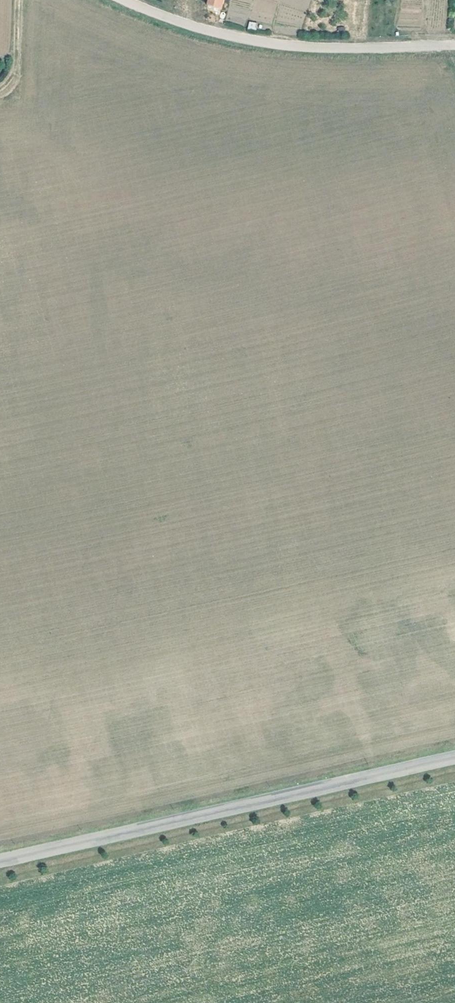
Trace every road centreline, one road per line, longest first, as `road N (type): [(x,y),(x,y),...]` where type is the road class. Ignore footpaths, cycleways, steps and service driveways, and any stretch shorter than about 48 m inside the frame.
road 1 (tertiary): [(454,759),(0,861)]
road 2 (residential): [(124,0),(264,43),(454,45)]

